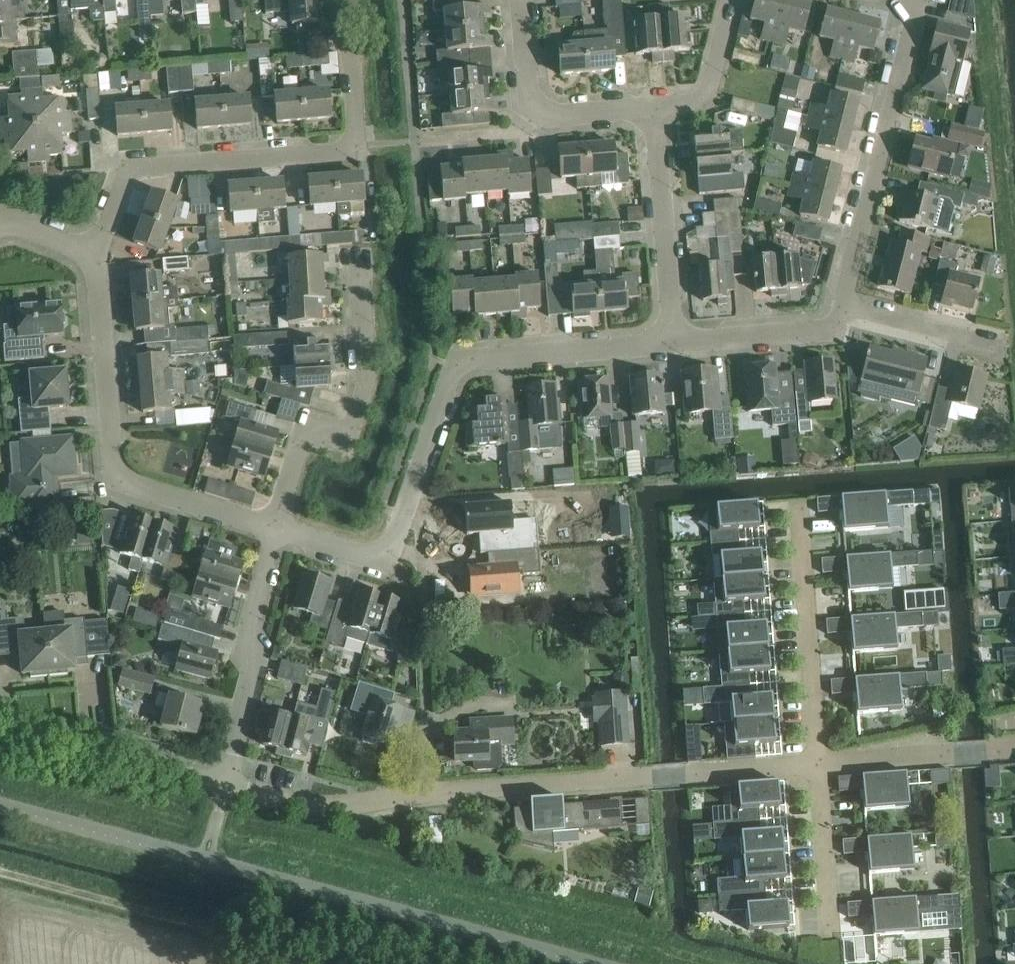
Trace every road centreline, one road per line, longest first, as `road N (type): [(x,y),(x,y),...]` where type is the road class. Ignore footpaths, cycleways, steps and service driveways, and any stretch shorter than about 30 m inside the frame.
road 1 (residential): [(276,528),(373,558),(385,554),(461,367),(475,360),(674,343)]
road 2 (residential): [(95,252),(129,170),(337,152),(353,141),(346,0)]
road 3 (unclassified): [(226,786),(292,802),(346,805),(430,790),(642,777)]
road 4 (residential): [(95,252),(115,478),(276,528)]
road 5 (track): [(0,873),(338,963)]
road 6 (residential): [(843,307),(915,22),(910,0)]
road 7 (residential): [(276,528),(301,448),(354,420),(367,383),(361,269)]
road 8 (residential): [(226,786),(254,681),(251,619),(276,528)]
road 9 (residential): [(818,764),(798,500)]
road 10 (unclassified): [(0,719),(226,786)]
road 11 (residential): [(674,343),(656,108)]
road 12 (residential): [(818,764),(1014,748)]
road 13 (residential): [(674,343),(817,331),(837,320),(843,307)]
road 14 (residential): [(642,777),(818,764)]
road 15 (residential): [(830,938),(818,764)]
road 16 (residential): [(843,307),(998,344)]
road 17 (residential): [(733,0),(708,96),(656,108)]
road 18 (residential): [(541,112),(529,131),(416,141)]

